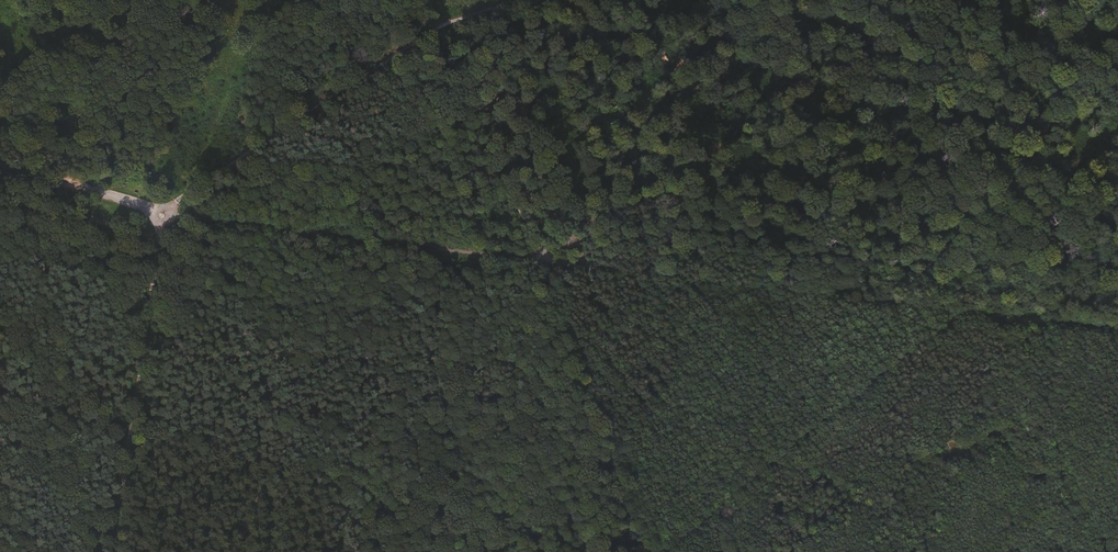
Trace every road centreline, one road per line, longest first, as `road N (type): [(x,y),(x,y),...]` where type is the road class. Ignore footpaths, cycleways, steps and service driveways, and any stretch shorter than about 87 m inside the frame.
road 1 (track): [(0,166),(187,218),(951,316),(1117,329)]
road 2 (track): [(658,551),(445,25)]
road 3 (track): [(951,316),(660,551)]
road 4 (unclassified): [(111,551),(136,433),(163,212)]
road 5 (track): [(163,212),(445,25)]

